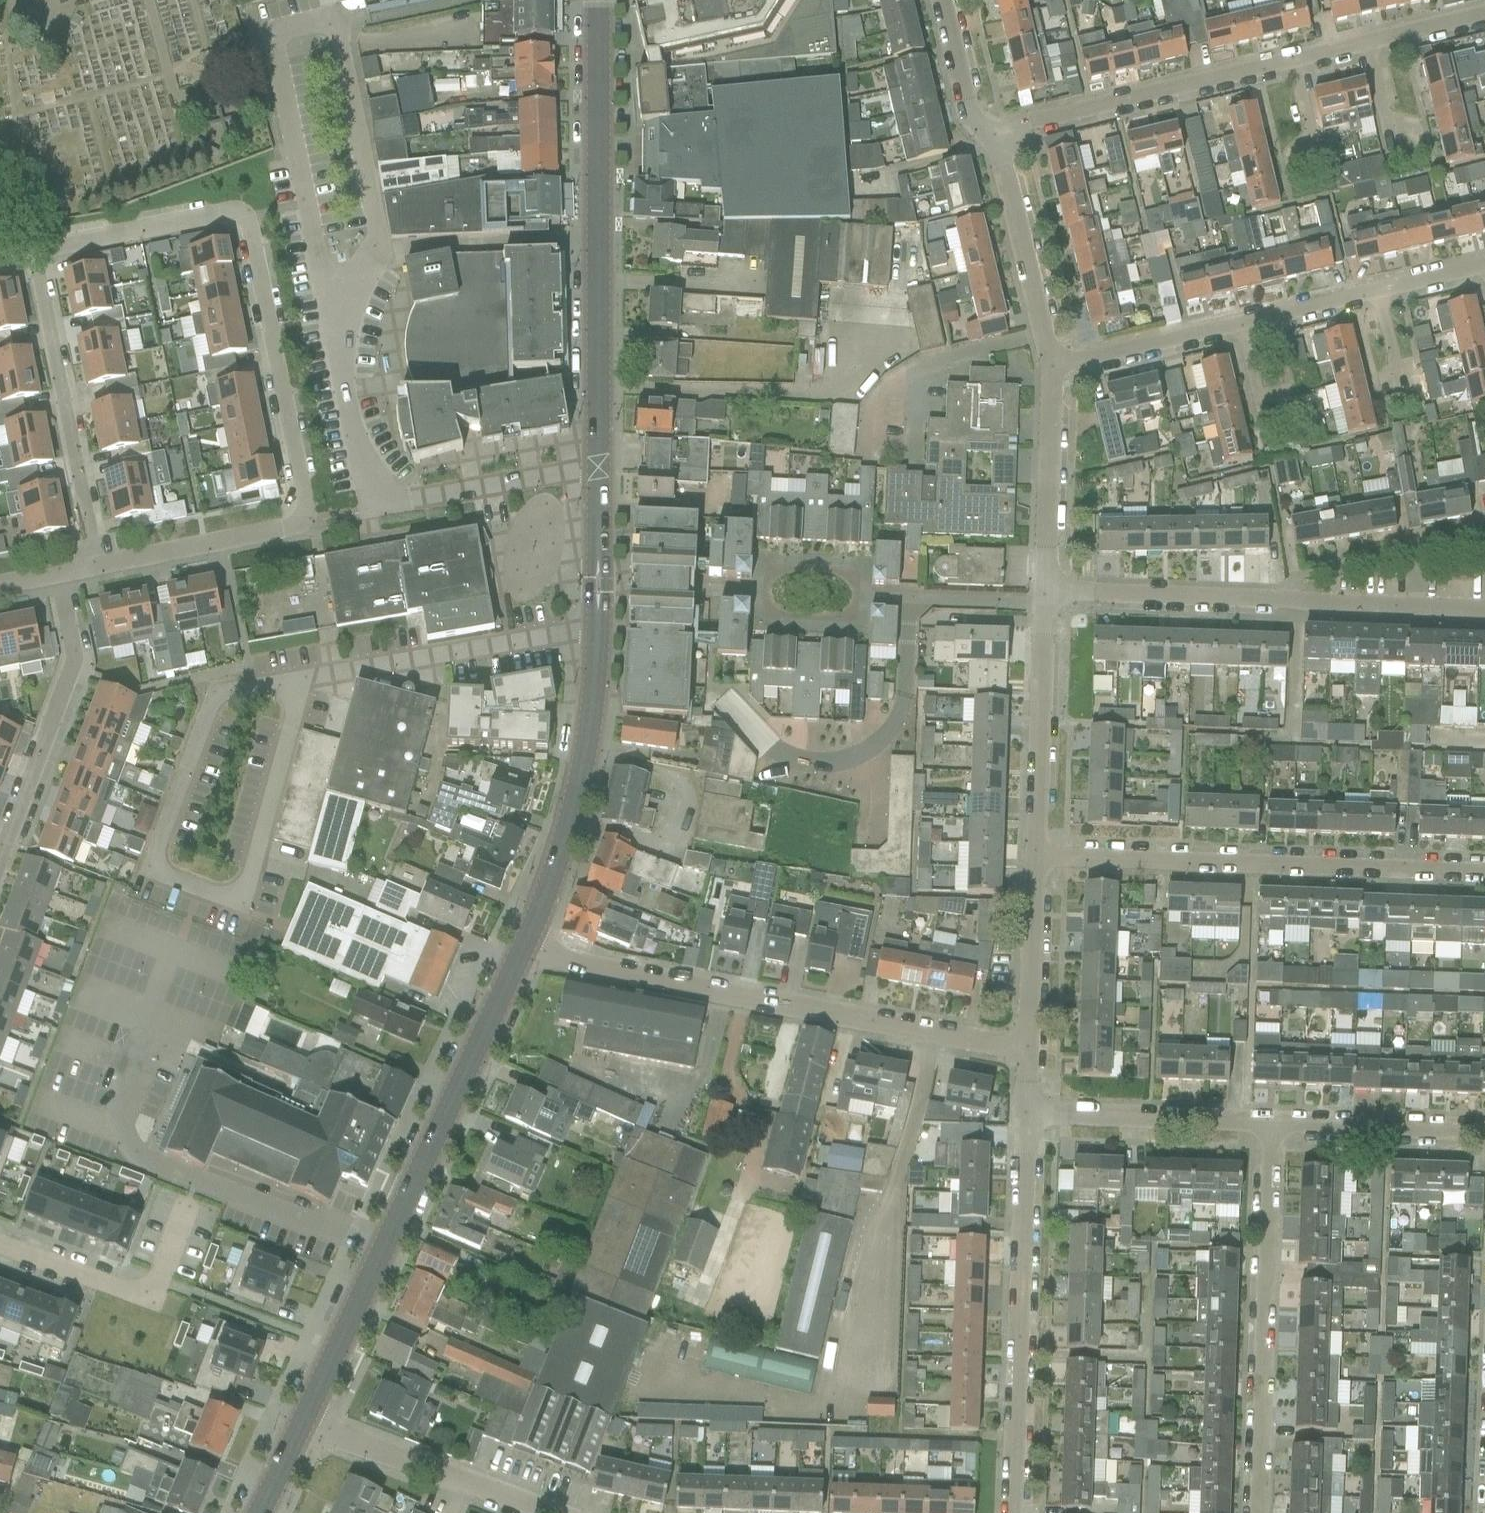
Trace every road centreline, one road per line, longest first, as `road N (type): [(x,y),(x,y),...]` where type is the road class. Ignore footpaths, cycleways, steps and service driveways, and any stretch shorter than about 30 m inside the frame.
road 1 (residential): [(30,250),(232,204),(243,217),(305,501),(302,518)]
road 2 (tertiary): [(299,1429),(522,950)]
road 3 (residential): [(1027,1051),(522,950)]
road 4 (tertiary): [(522,950),(555,863),(591,705),(596,463)]
road 5 (tertiary): [(596,463),(602,0)]
road 6 (residential): [(1031,855),(1484,873)]
road 7 (residential): [(1484,612),(1040,591)]
road 8 (residential): [(1010,1512),(1024,1115)]
road 9 (residential): [(1259,1512),(1271,1123)]
road 10 (residential): [(97,569),(30,250)]
road 11 (residential): [(990,126),(1294,56)]
road 12 (residential): [(0,857),(76,659),(59,577)]
road 13 (residential): [(1031,855),(1040,591)]
road 14 (unclassified): [(536,1512),(299,1429)]
road 15 (residential): [(1271,1123),(1024,1115)]
road 16 (residential): [(1052,363),(990,126)]
road 17 (residential): [(1040,591),(1052,363)]
road 18 (residential): [(374,506),(596,463)]
road 19 (residential): [(97,569),(292,530),(302,518)]
road 20 (residential): [(1484,1131),(1271,1123)]
road 21 (residential): [(1052,363),(1244,319)]
road 22 (residential): [(1027,1051),(1031,855)]
road 23 (residential): [(990,126),(957,77),(939,0)]
road 24 (residential): [(1244,319),(1376,289)]
road 25 (residential): [(1366,39),(1484,11)]

